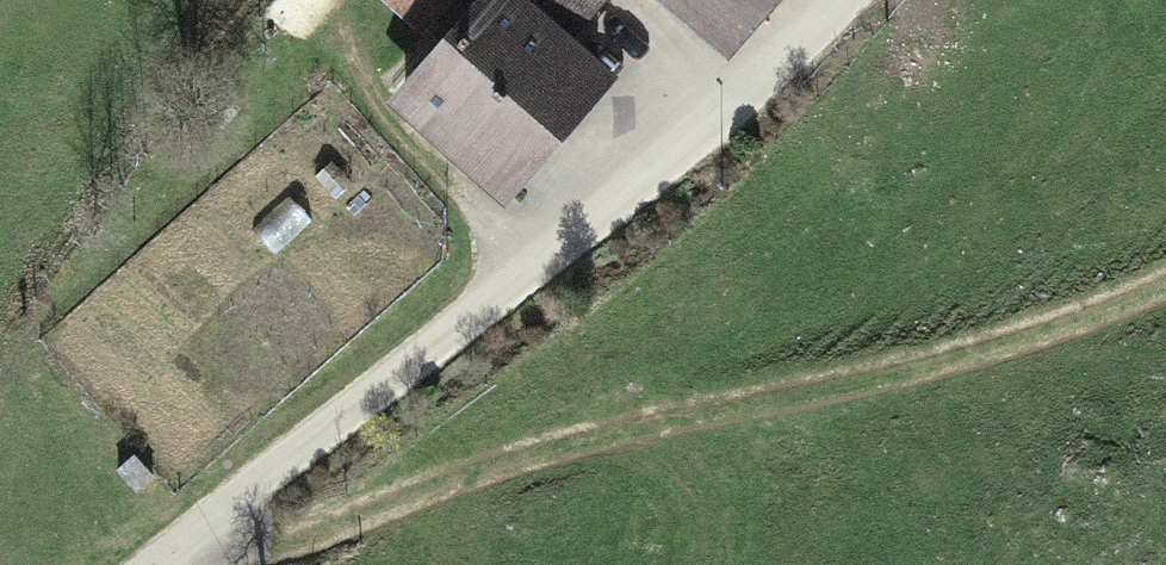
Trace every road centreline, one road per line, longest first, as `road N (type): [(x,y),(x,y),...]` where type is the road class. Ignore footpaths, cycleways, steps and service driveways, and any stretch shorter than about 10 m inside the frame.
road 1 (track): [(210,535),(300,545),(350,532),(402,500),(731,397),(966,360),(1165,283)]
road 2 (unclassified): [(171,564),(685,157),(854,0)]

